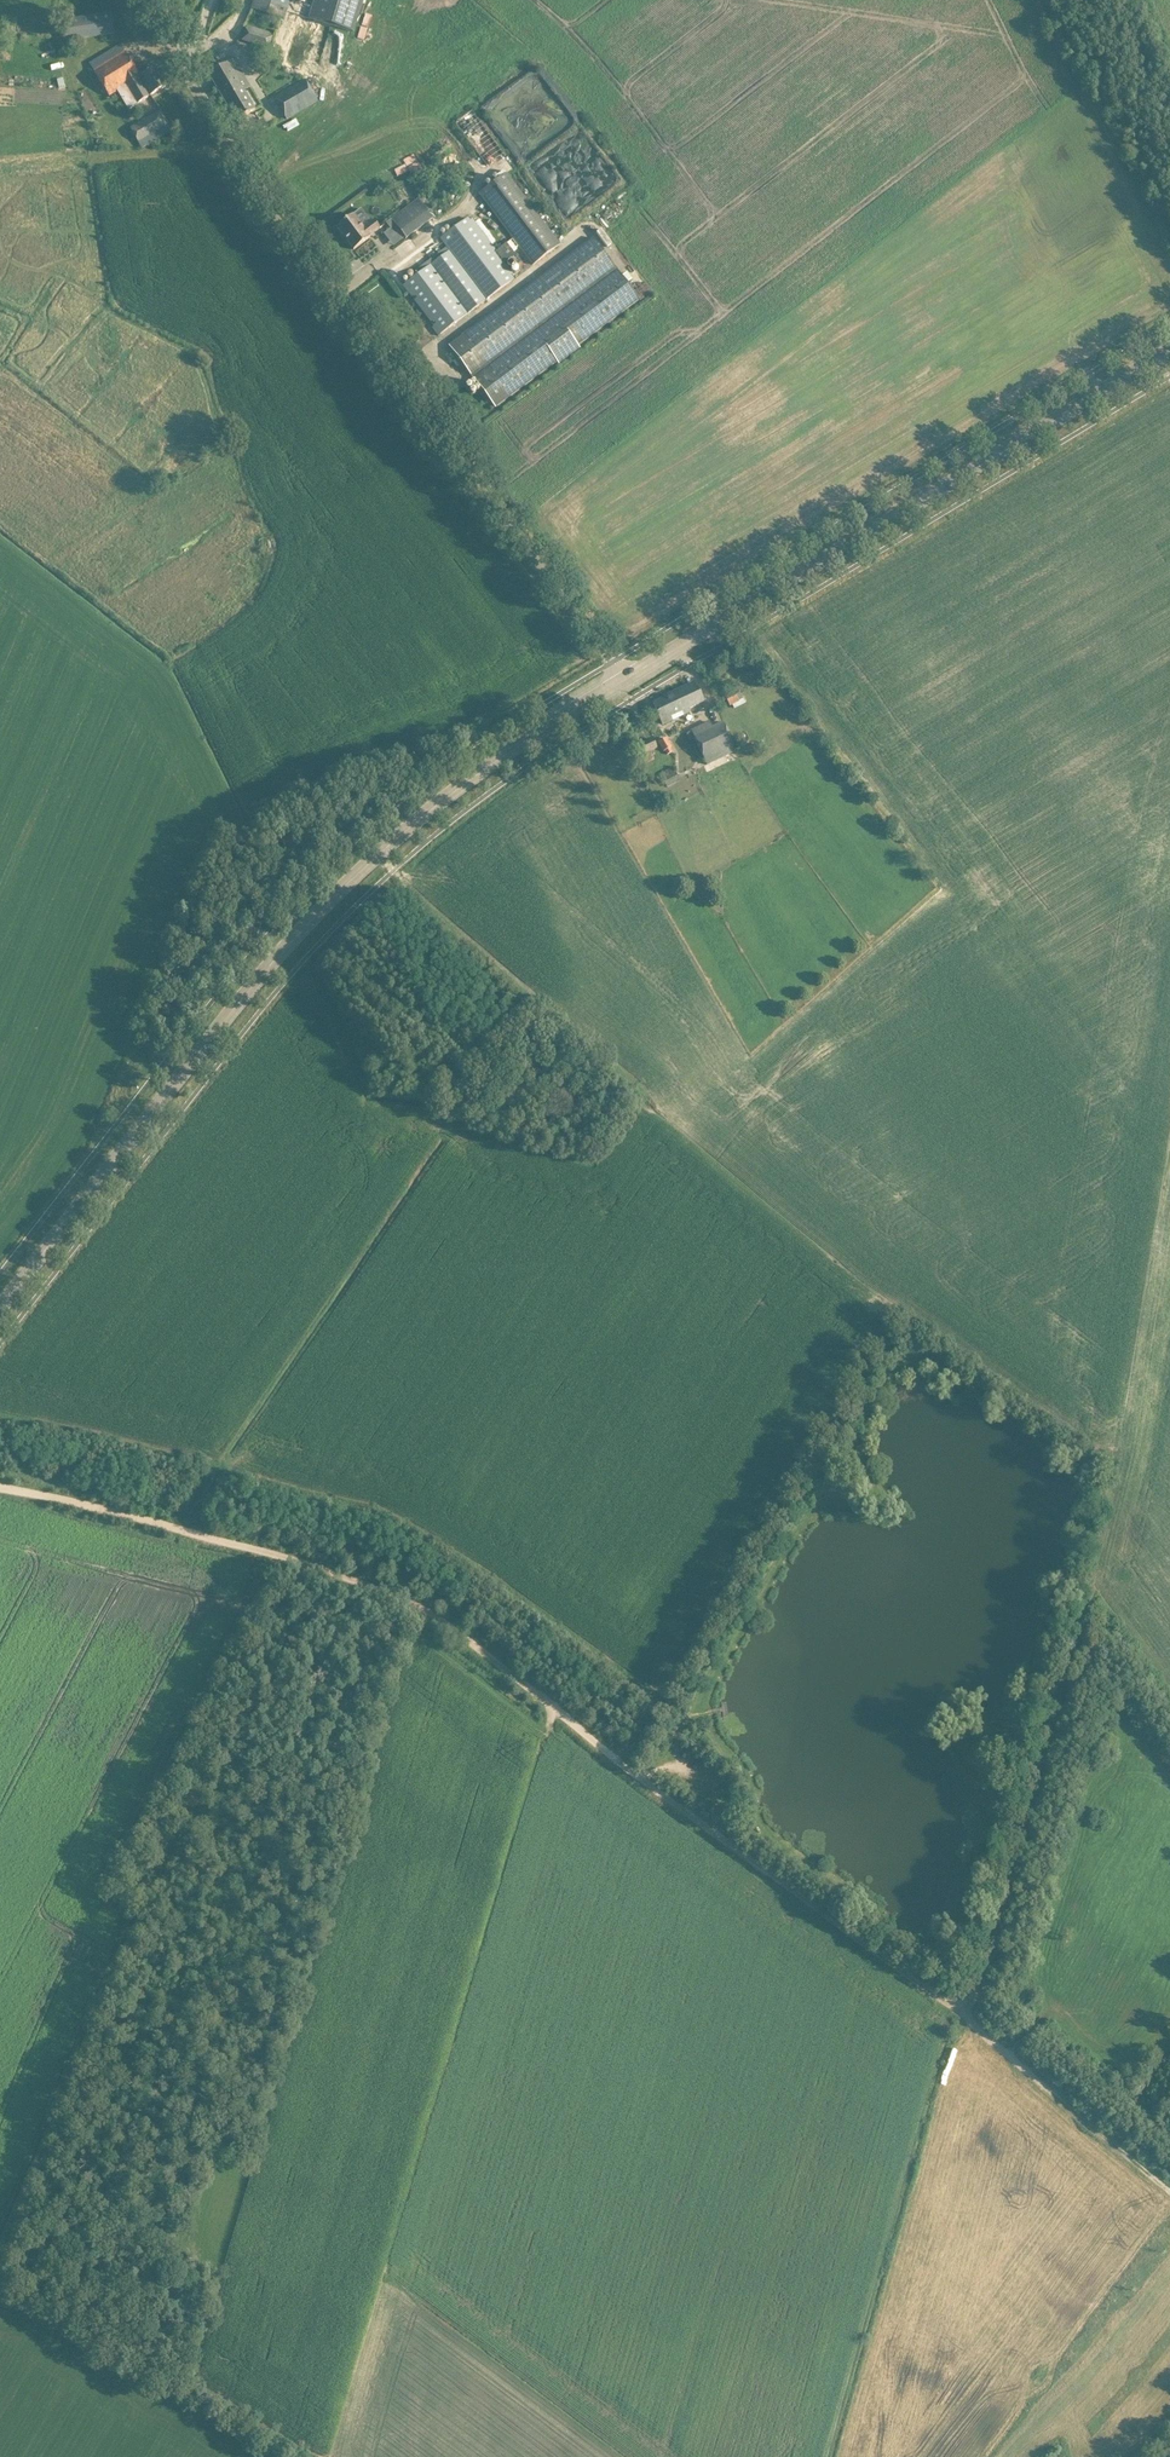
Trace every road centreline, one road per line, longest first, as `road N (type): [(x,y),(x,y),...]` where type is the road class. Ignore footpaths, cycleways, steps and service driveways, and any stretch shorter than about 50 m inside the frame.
road 1 (track): [(1169,2193),(963,2014),(395,1592),(0,1486)]
road 2 (tertiary): [(0,1308),(312,918),(435,807),(626,679)]
road 3 (unclassified): [(626,679),(271,211),(141,0)]
road 4 (tertiary): [(626,679),(1169,351)]
road 5 (track): [(963,2014),(979,1987),(1091,1599)]

